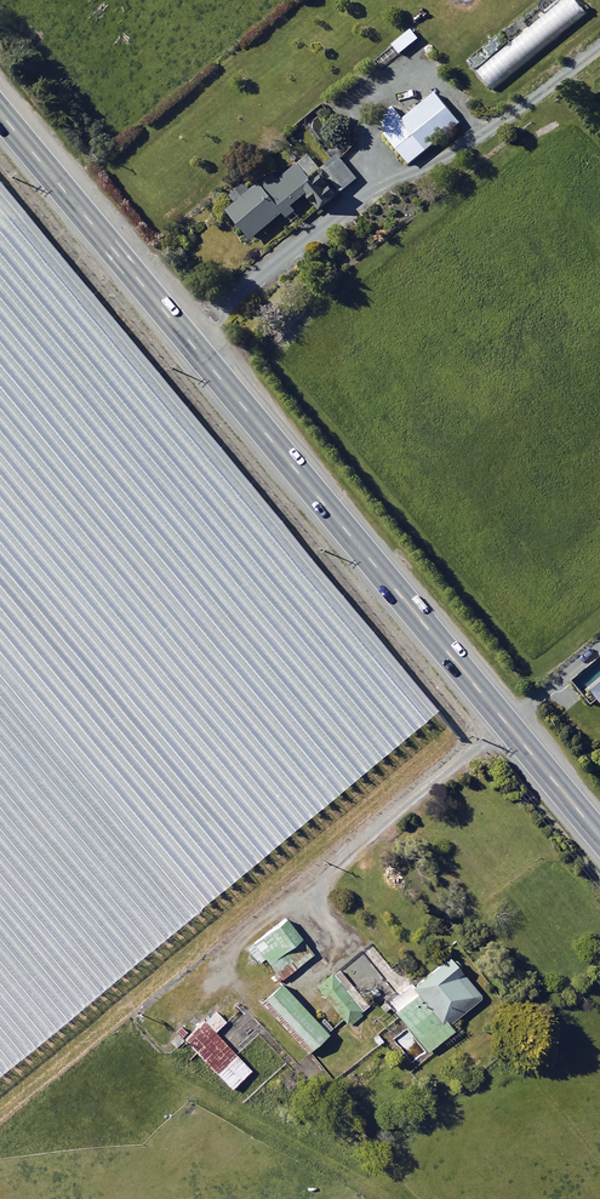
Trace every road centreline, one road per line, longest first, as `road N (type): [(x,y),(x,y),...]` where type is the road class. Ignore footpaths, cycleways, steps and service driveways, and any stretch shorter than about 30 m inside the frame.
road 1 (trunk): [(0,107),(599,829)]

